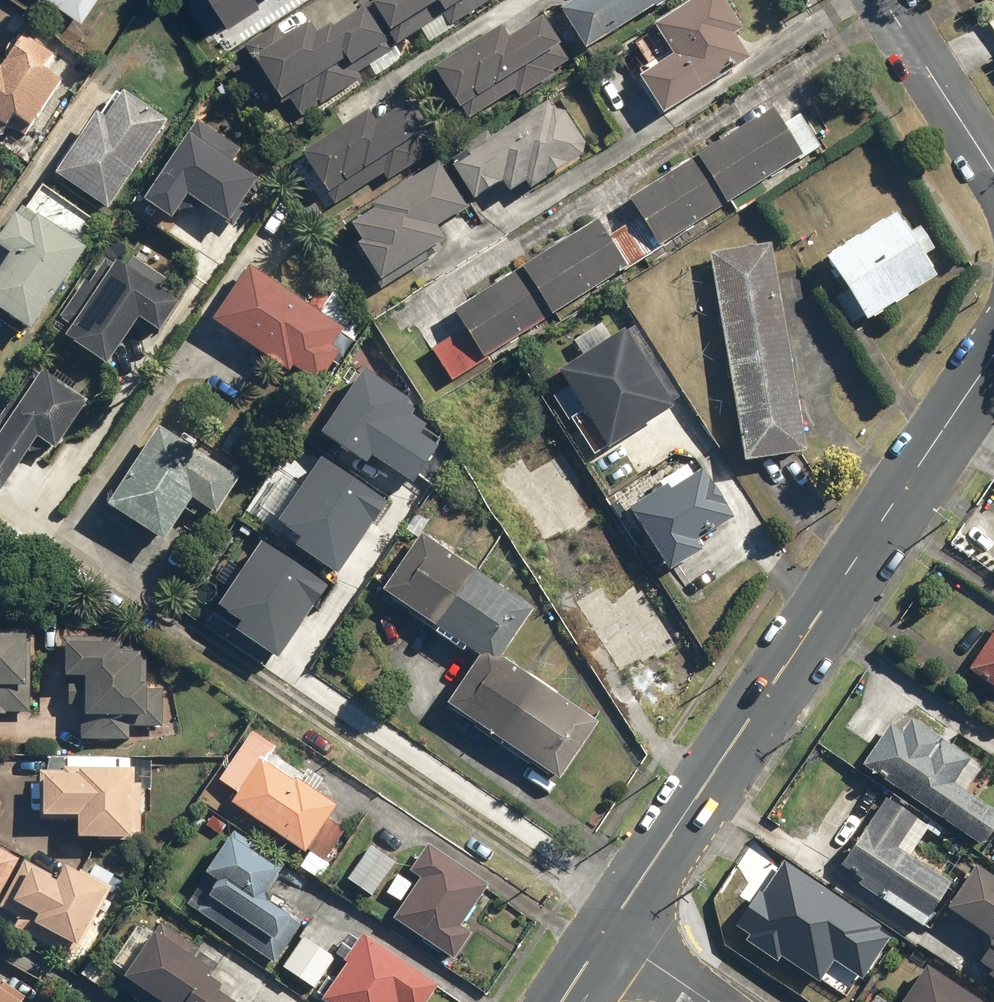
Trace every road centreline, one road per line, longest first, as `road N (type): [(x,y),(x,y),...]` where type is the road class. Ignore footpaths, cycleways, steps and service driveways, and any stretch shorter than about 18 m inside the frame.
road 1 (secondary): [(993,360),(608,932)]
road 2 (secondary): [(885,0),(993,171)]
road 3 (residential): [(608,932),(710,1001)]

